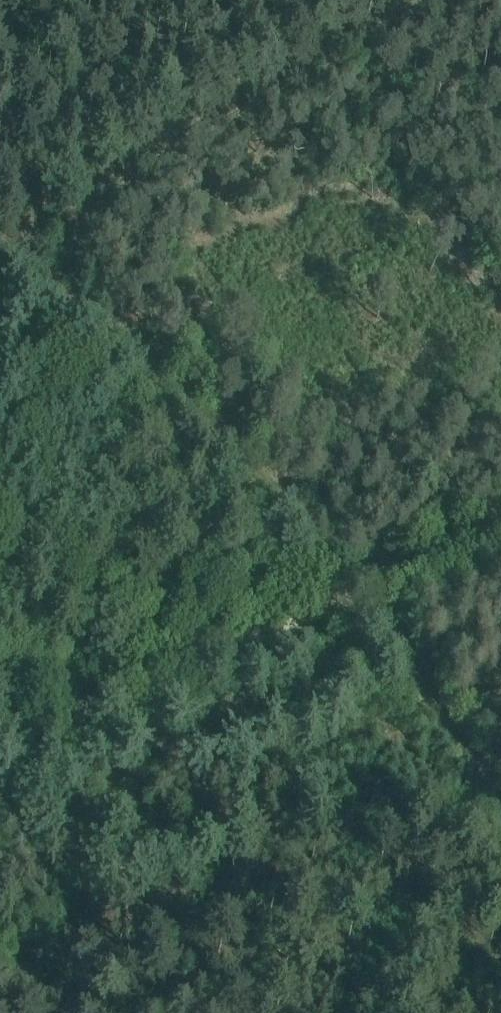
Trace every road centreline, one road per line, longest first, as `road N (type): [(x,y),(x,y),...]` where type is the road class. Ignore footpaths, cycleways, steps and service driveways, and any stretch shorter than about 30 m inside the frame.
road 1 (track): [(500,803),(370,587),(298,501),(20,248)]
road 2 (track): [(0,743),(500,531)]
road 3 (track): [(20,248),(438,0)]

